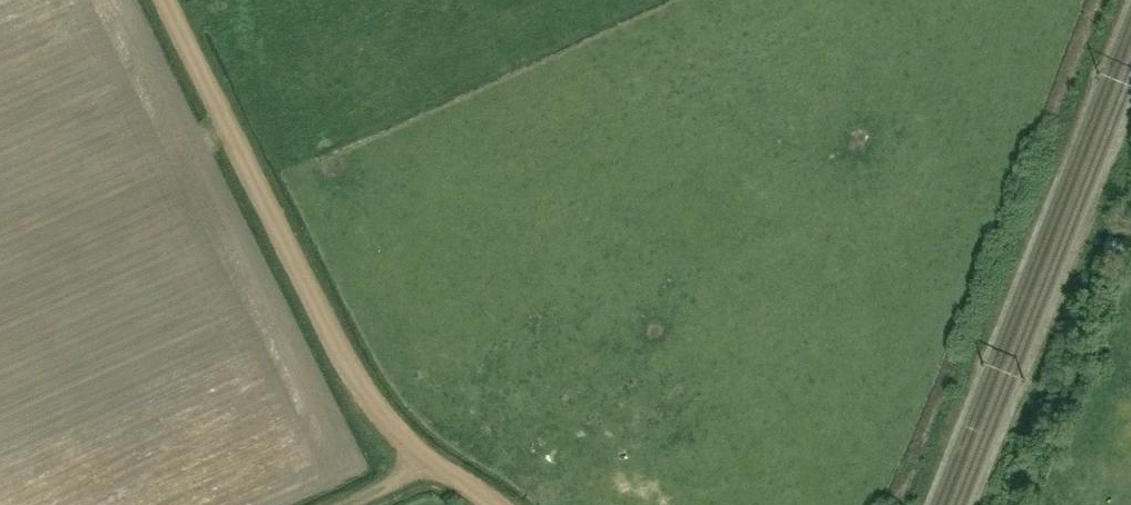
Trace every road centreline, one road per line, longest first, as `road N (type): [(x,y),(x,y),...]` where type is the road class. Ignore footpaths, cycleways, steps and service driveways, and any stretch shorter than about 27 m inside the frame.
road 1 (track): [(418,459),(388,433),(349,378),(159,0)]

